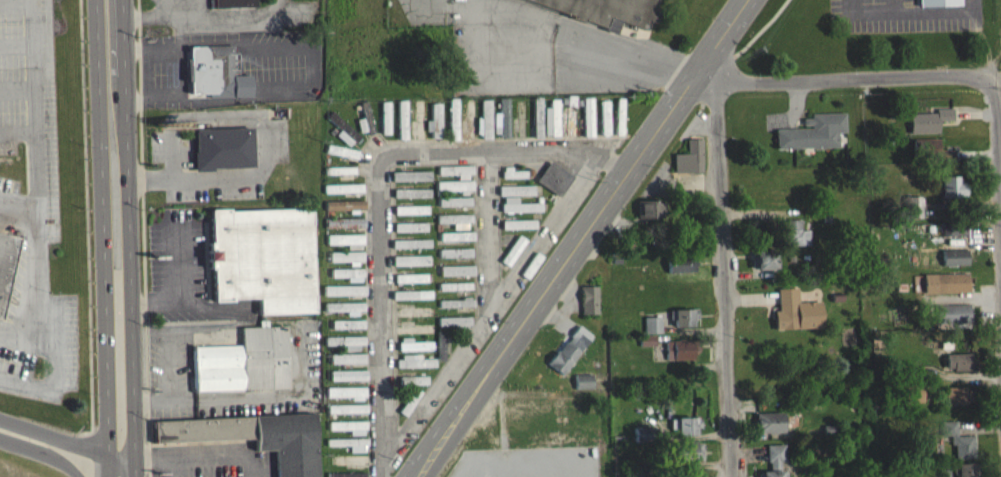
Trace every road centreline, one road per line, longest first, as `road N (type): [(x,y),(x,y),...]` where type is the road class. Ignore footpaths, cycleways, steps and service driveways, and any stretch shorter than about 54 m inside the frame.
road 1 (secondary): [(412,476),(747,0)]
road 2 (residential): [(383,476),(381,163),(390,154),(597,150),(628,169)]
road 3 (primary): [(136,476),(123,0)]
road 4 (primary): [(100,0),(110,430)]
road 5 (residential): [(731,476),(717,81)]
road 6 (residential): [(597,150),(382,474)]
road 7 (residential): [(688,83),(935,74),(983,81)]
road 8 (residential): [(485,152),(487,315)]
road 9 (residential): [(1000,231),(996,98),(983,81)]

